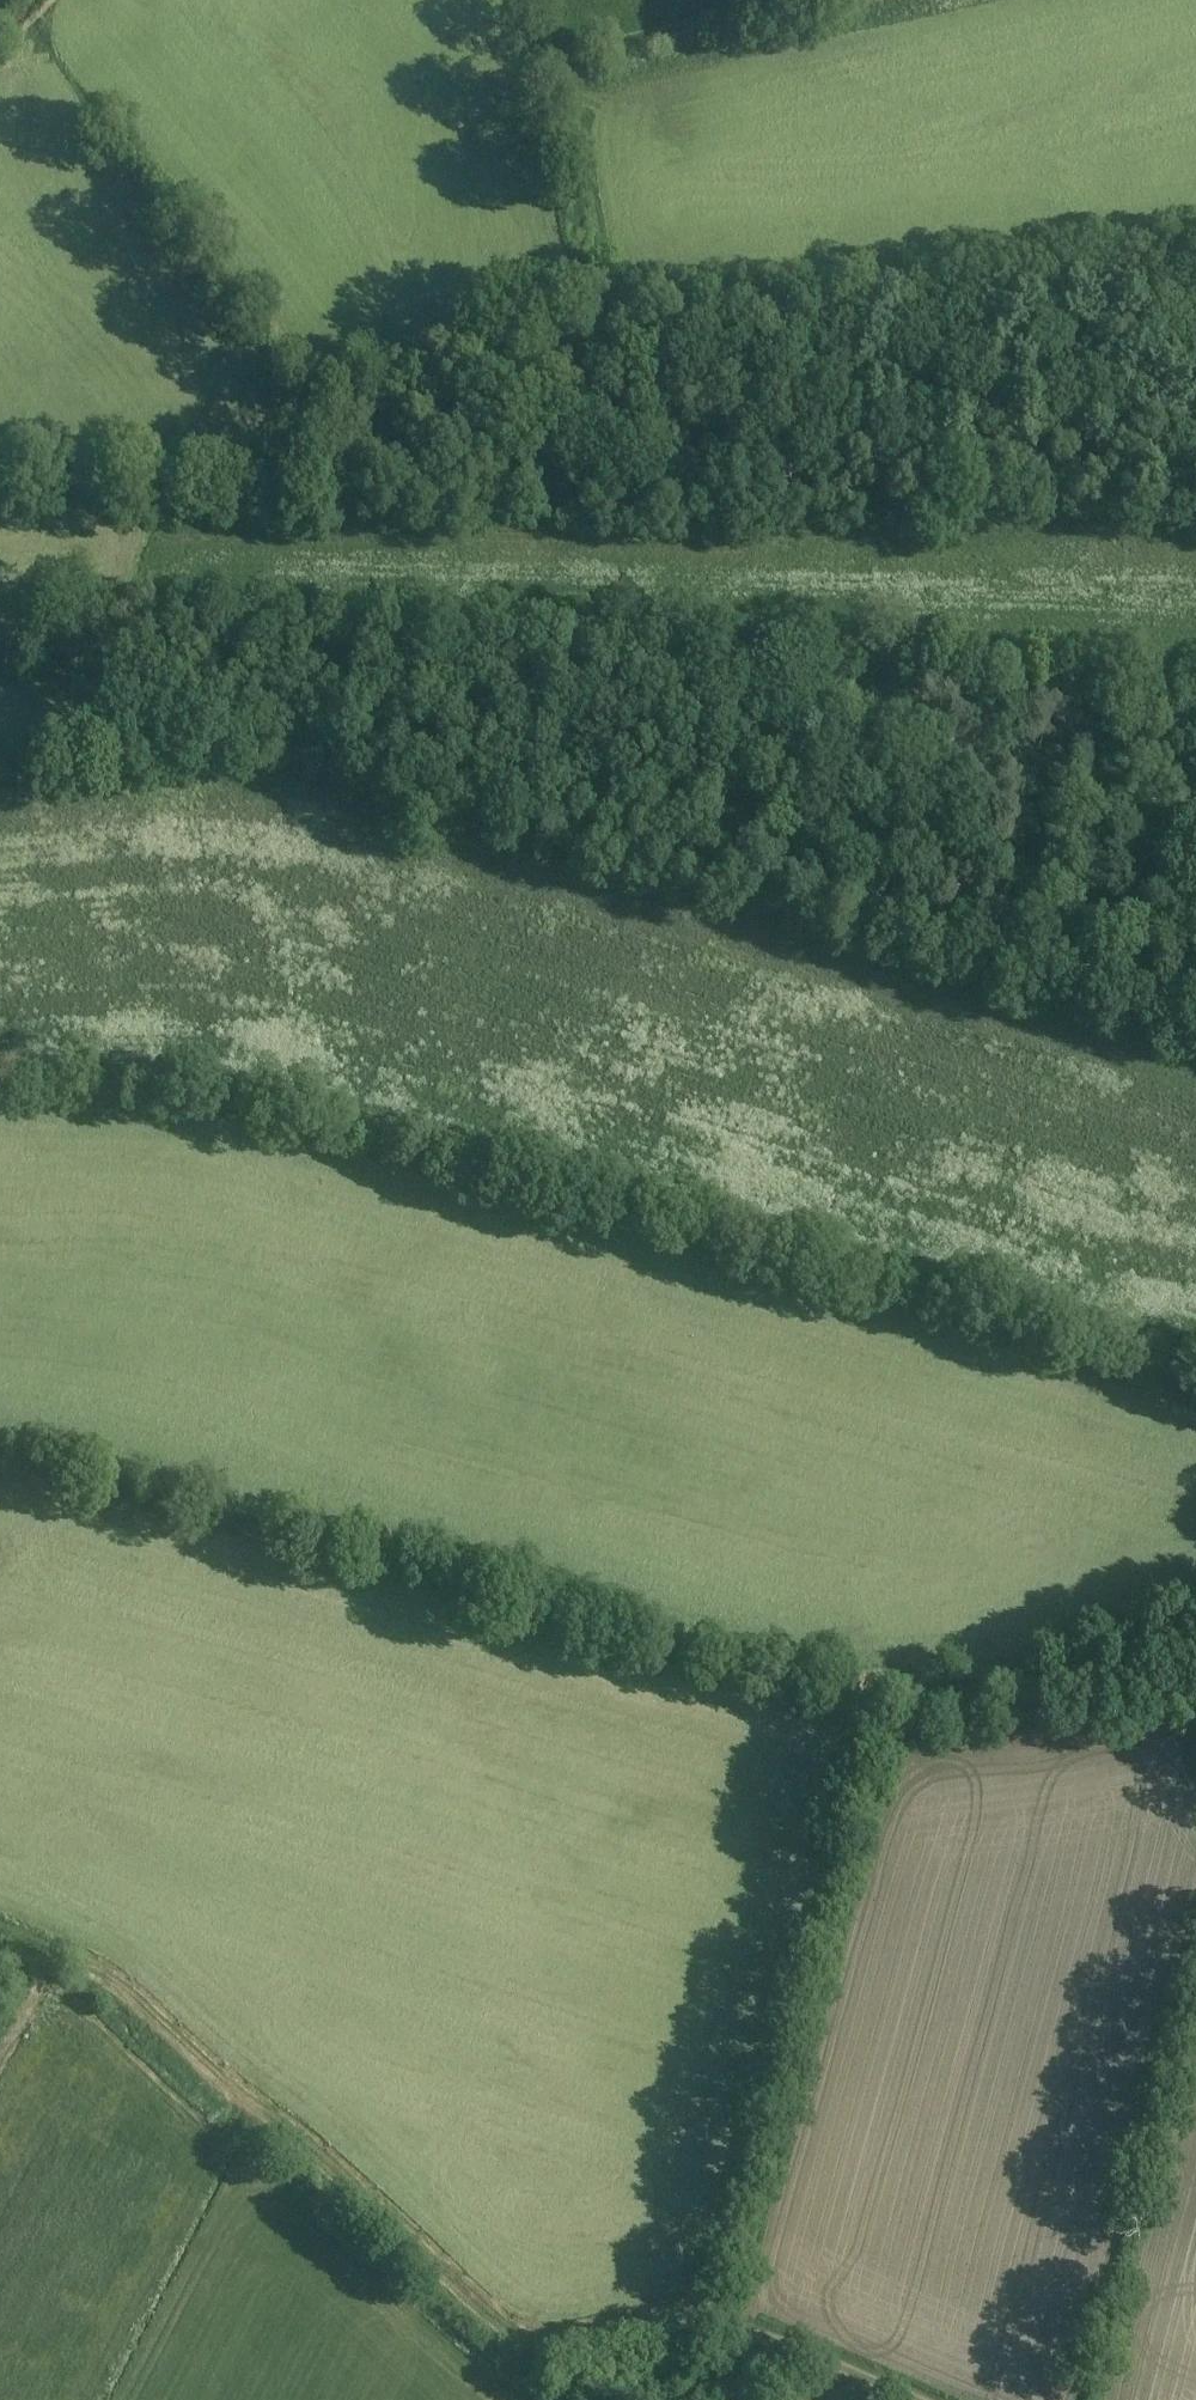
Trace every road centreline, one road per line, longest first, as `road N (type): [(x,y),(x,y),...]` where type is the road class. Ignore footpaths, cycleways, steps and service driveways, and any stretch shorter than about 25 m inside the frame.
road 1 (track): [(49,1953),(77,1962),(538,2354),(674,2326),(748,2329),(915,2399)]
road 2 (track): [(560,76),(912,0)]

